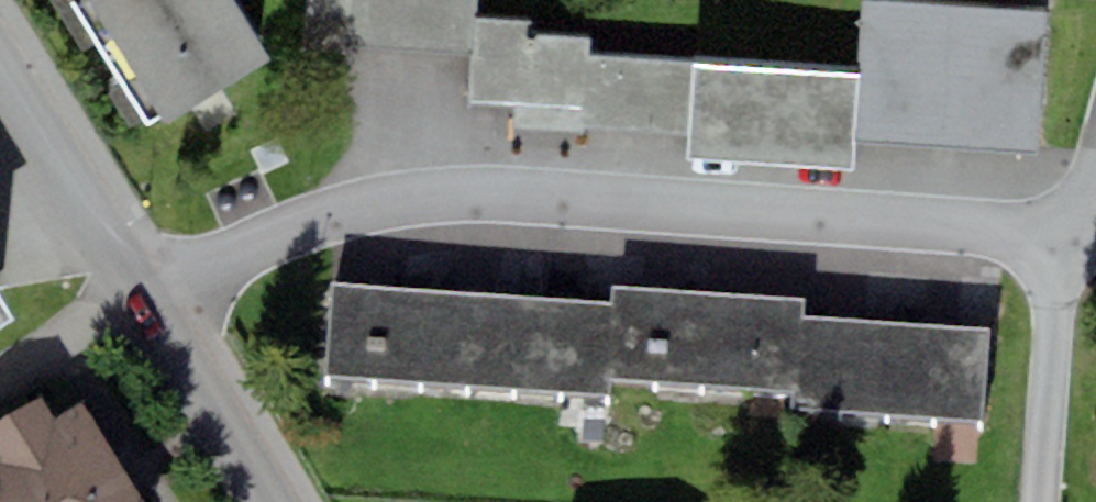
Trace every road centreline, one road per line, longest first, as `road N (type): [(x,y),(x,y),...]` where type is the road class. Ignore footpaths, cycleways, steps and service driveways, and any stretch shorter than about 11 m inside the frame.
road 1 (residential): [(151,289),(319,224),(388,206),(479,197),(1069,237)]
road 2 (tertiary): [(0,47),(151,289)]
road 3 (residential): [(1049,501),(1069,237)]
road 4 (tertiary): [(151,289),(272,501)]

